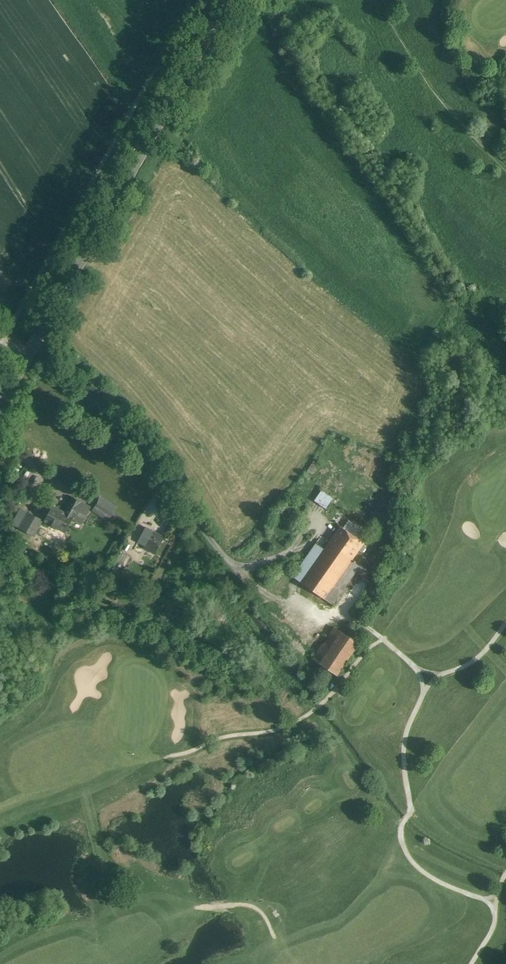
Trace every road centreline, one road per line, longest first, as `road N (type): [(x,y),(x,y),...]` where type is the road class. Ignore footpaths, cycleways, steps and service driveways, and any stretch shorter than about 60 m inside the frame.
road 1 (tertiary): [(228,0),(0,403)]

